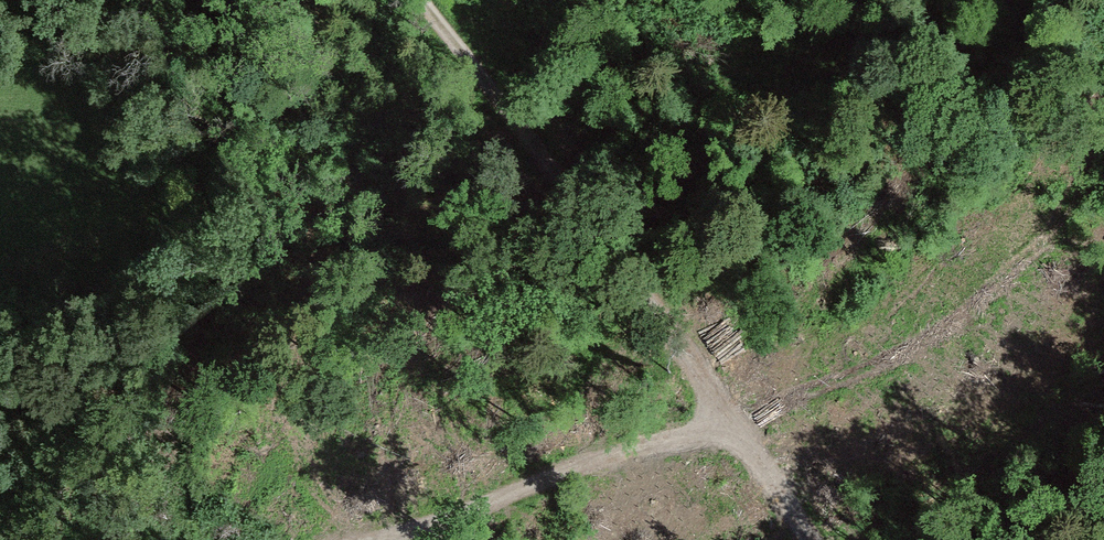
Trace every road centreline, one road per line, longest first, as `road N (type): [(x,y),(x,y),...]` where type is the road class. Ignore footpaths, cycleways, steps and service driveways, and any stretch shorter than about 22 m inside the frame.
road 1 (track): [(425,0),(646,294),(802,539)]
road 2 (track): [(572,202),(134,212)]
road 3 (track): [(738,432),(386,539)]

